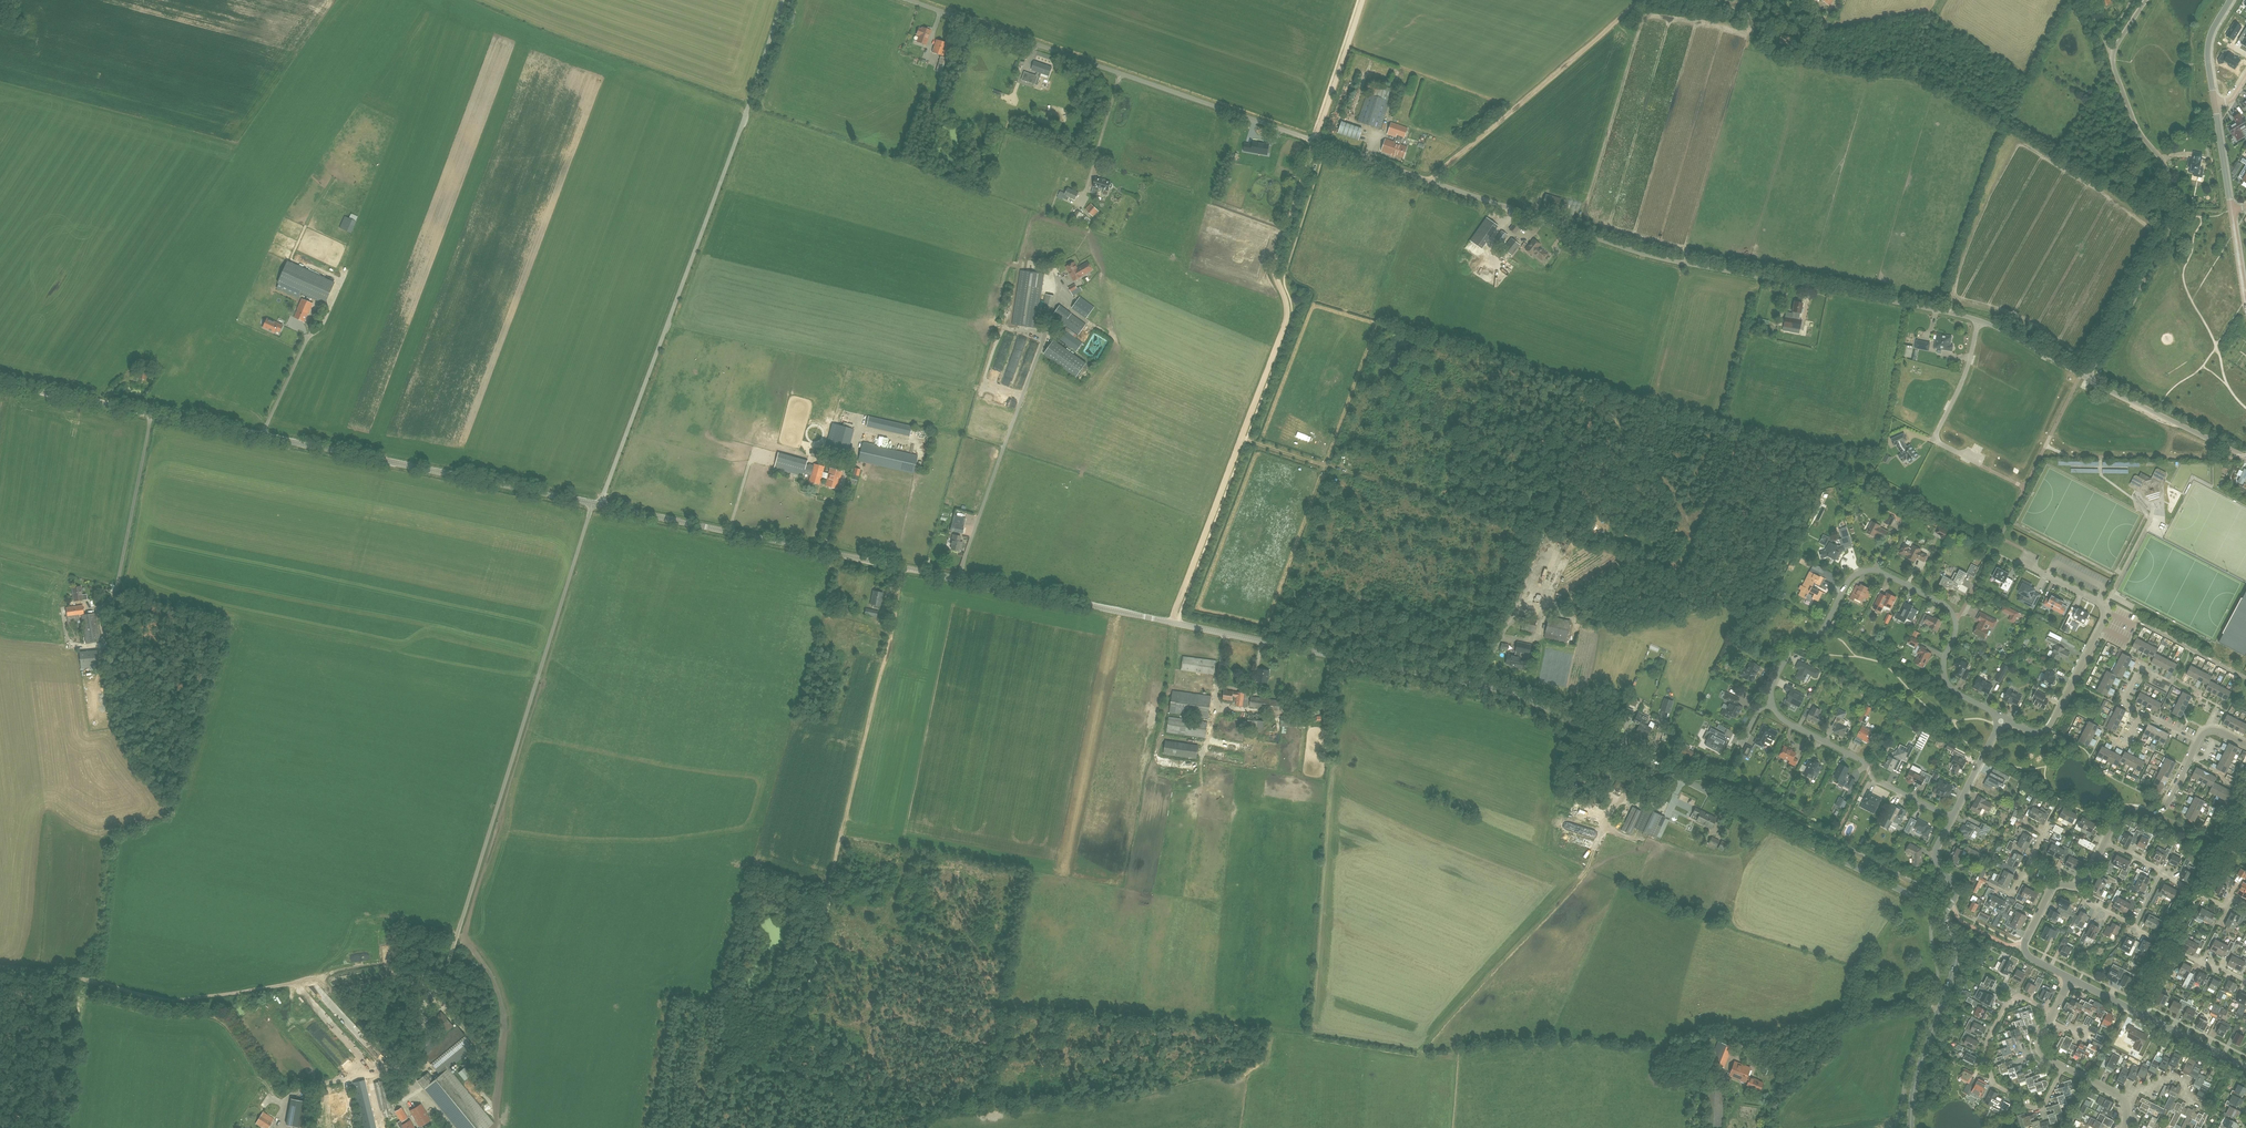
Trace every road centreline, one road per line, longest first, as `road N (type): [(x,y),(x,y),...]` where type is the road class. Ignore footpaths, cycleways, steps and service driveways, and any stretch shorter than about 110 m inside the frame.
road 1 (unclassified): [(1940,913),(1508,693),(600,506)]
road 2 (unclassified): [(1979,320),(1634,251),(910,0)]
road 3 (unclassified): [(592,504),(0,380)]
road 4 (unclassified): [(399,1069),(456,936),(592,504)]
road 5 (unclassified): [(783,0),(600,506)]
road 6 (track): [(1315,141),(1275,269),(1286,323),(1171,622)]
road 7 (track): [(433,993),(411,960),(332,988),(321,980),(187,1002),(0,966)]
road 8 (residential): [(2086,378),(2137,293),(2171,215),(2167,169),(2136,128),(2113,65),(2116,46),(2145,0)]
road 9 (residential): [(2003,717),(1961,695),(1945,676),(1956,629),(1951,611),(1871,570),(1847,582),(1822,630),(1795,642),(1773,684),(1773,705)]
road 10 (track): [(1642,0),(1430,182)]
road 11 (track): [(1422,1049),(1570,891),(1598,838)]
road 12 (unclassified): [(1910,1127),(1918,1073),(1956,964),(1956,940),(1940,913)]
road 13 (residential): [(1951,818),(1873,778),(1861,761),(1784,721),(1773,705)]
road 14 (residential): [(2016,998),(1989,1038),(1994,1085),(2035,1110),(2064,1067)]
road 15 (tertiary): [(2245,1067),(2071,979)]
road 16 (residential): [(2003,717),(2028,730),(2048,728),(2106,605)]
road 17 (residential): [(1979,320),(1962,382),(1933,439),(1981,466)]
road 18 (residential): [(2245,457),(2086,378)]
road 19 (tertiary): [(2105,842),(2123,810),(2162,810),(2198,740)]
road 20 (track): [(1315,141),(1363,0)]
road 21 (tertiary): [(2071,979),(2025,950),(2052,887)]

